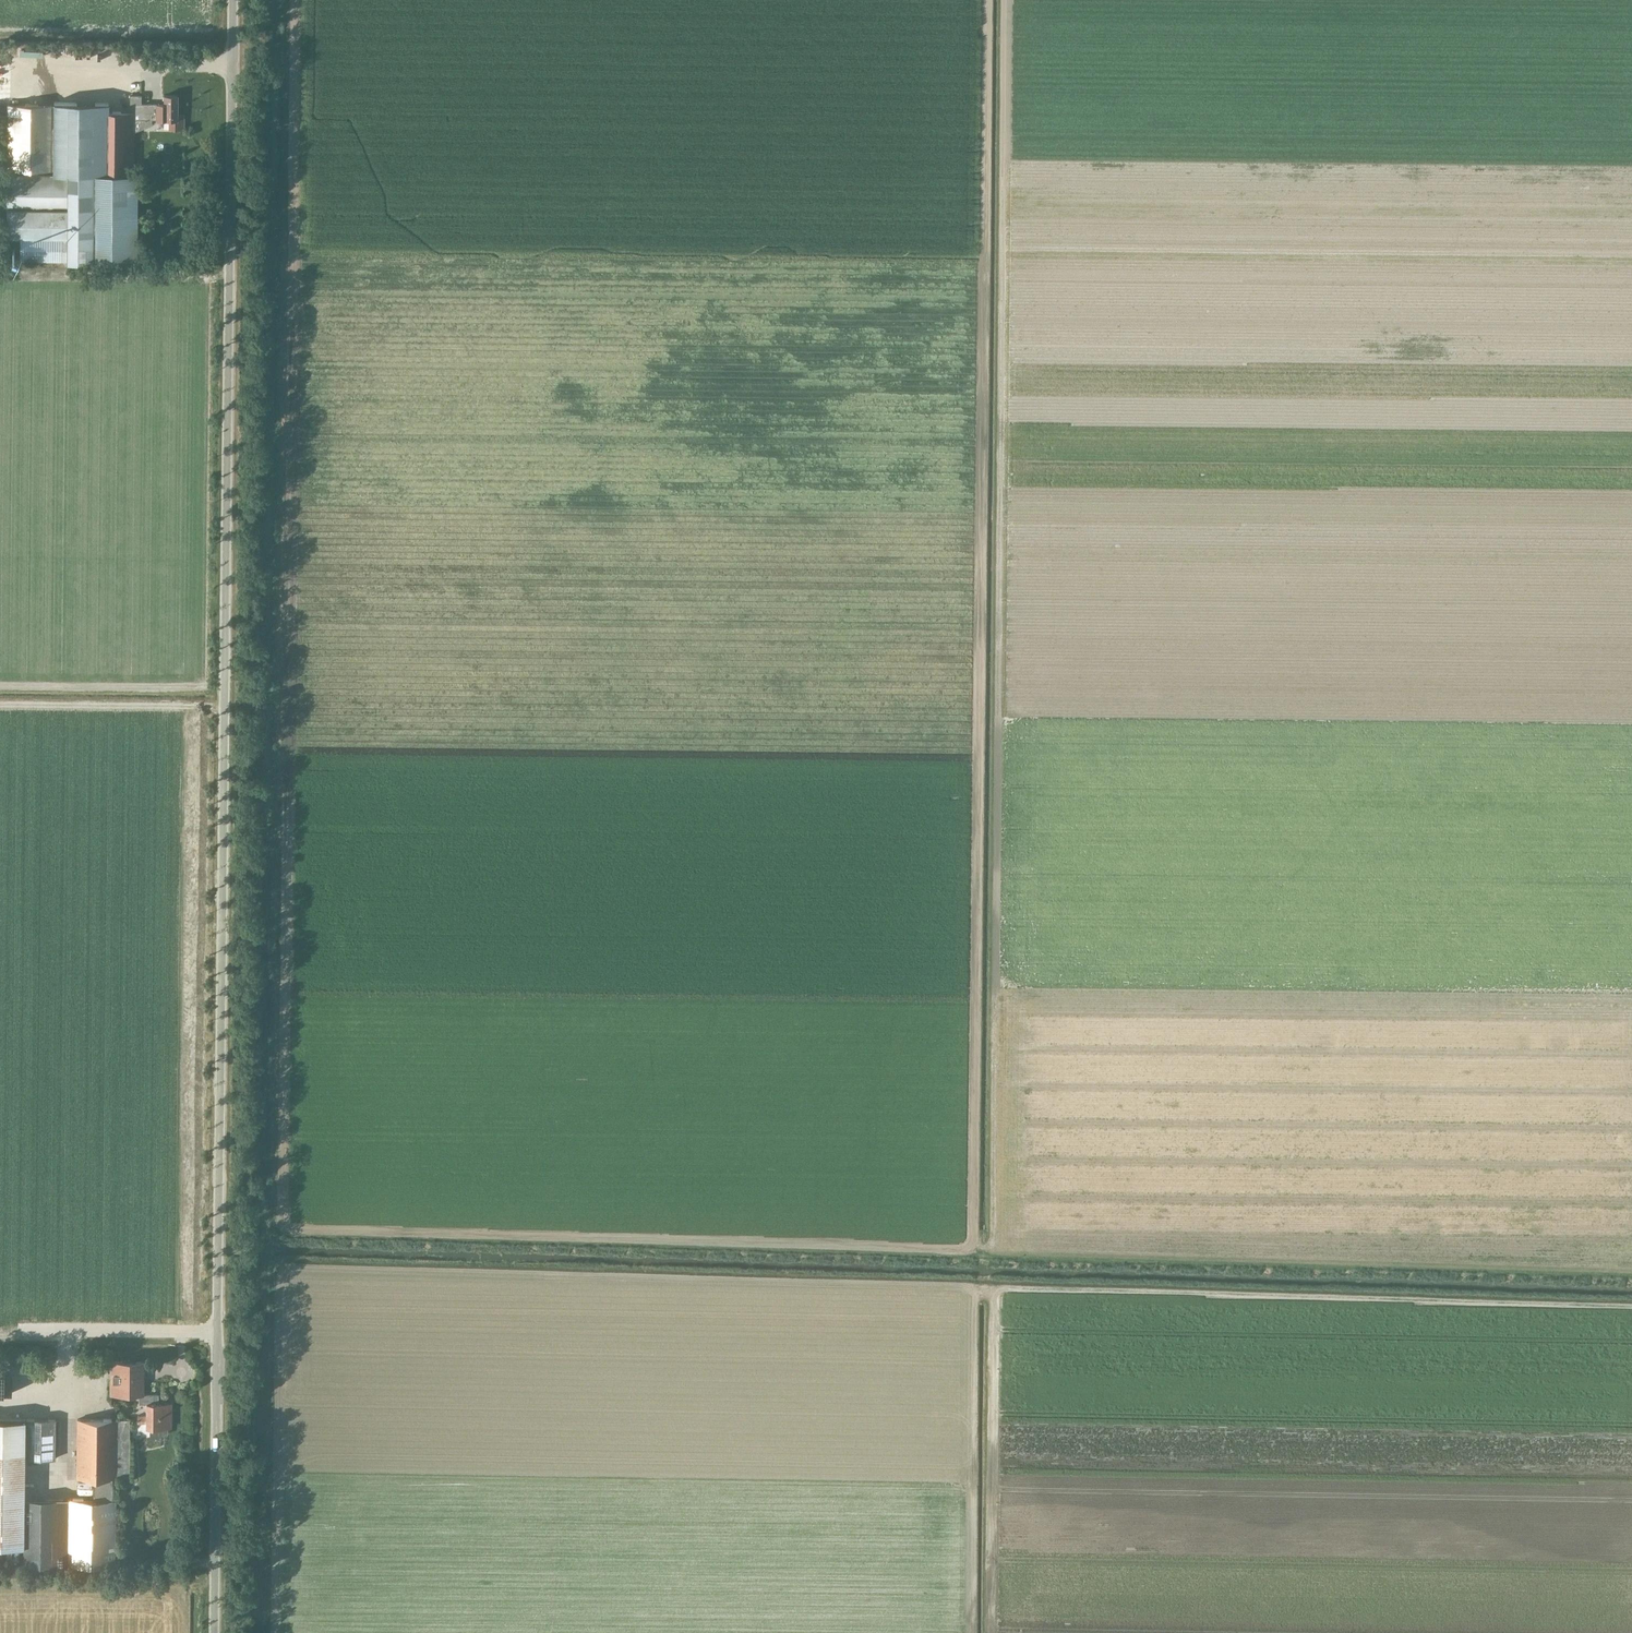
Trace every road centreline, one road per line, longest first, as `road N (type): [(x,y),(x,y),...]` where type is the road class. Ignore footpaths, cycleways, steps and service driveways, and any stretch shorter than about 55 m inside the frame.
road 1 (unclassified): [(214,1632),(233,0)]

